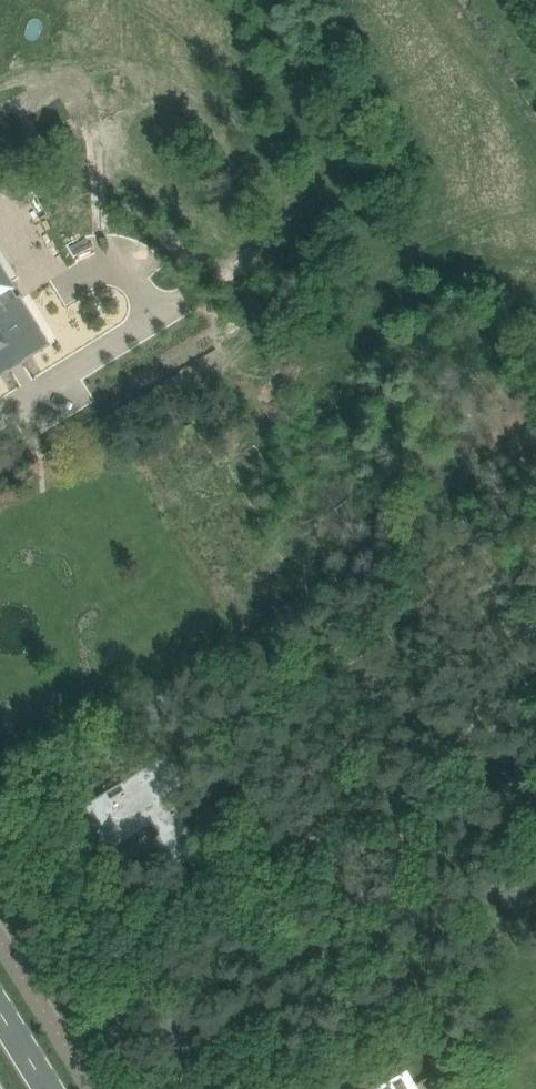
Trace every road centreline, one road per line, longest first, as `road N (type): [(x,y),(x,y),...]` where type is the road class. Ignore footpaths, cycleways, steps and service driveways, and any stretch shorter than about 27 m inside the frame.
road 1 (unclassified): [(93,1088),(0,940)]

